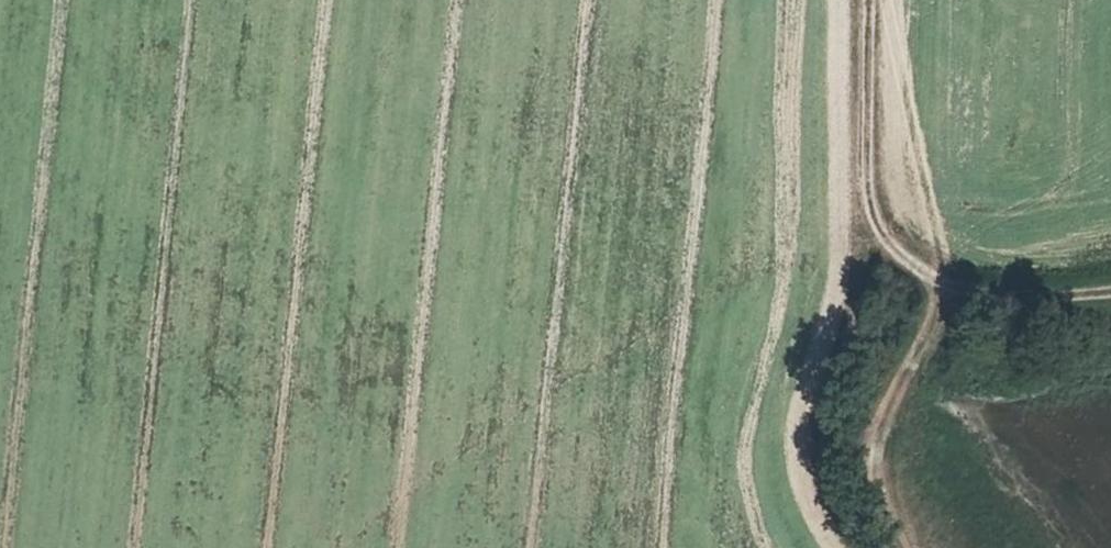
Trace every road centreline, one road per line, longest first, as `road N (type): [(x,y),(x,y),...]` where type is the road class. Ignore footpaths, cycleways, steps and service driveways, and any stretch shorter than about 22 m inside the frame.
road 1 (track): [(864,0),(863,182),(871,235),(902,266),(950,292),(1072,300),(1110,294)]

